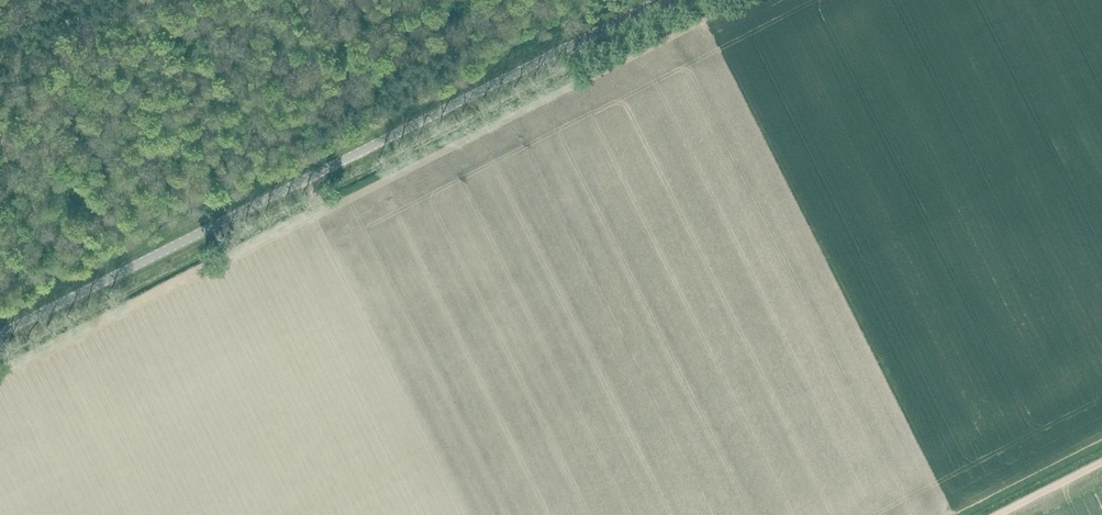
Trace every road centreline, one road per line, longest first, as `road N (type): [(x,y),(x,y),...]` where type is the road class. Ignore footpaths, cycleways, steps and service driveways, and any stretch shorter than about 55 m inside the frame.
road 1 (unclassified): [(0,337),(664,0)]
road 2 (track): [(464,514),(308,181)]

